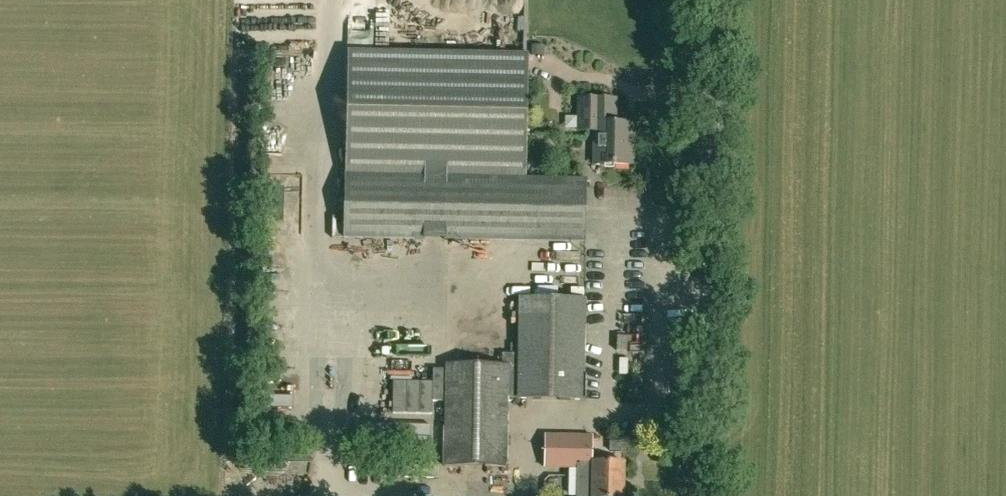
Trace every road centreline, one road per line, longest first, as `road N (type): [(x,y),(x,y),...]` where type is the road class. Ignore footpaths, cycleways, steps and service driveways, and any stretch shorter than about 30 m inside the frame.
road 1 (tertiary): [(703,495),(711,0)]

